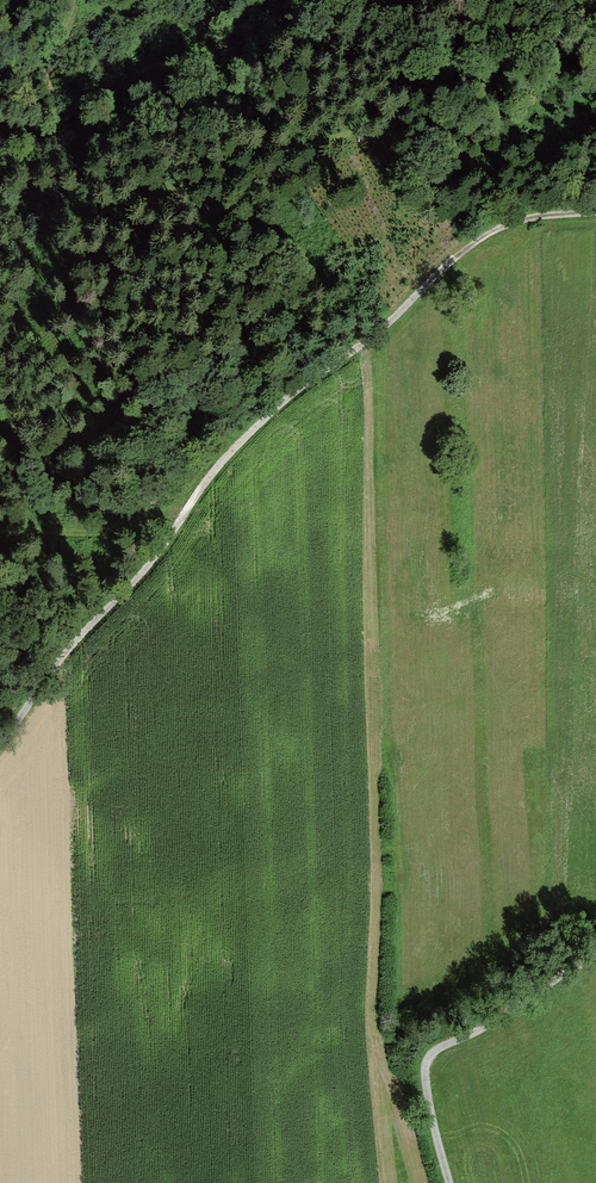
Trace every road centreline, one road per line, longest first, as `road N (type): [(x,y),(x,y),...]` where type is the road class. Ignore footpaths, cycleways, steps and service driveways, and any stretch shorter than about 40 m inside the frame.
road 1 (track): [(0,746),(83,652),(193,493),(290,391),(465,248),(513,220),(595,214)]
road 2 (track): [(595,956),(431,1055),(425,1080),(449,1182)]
road 3 (track): [(595,44),(554,39),(489,52),(359,128),(319,139)]

